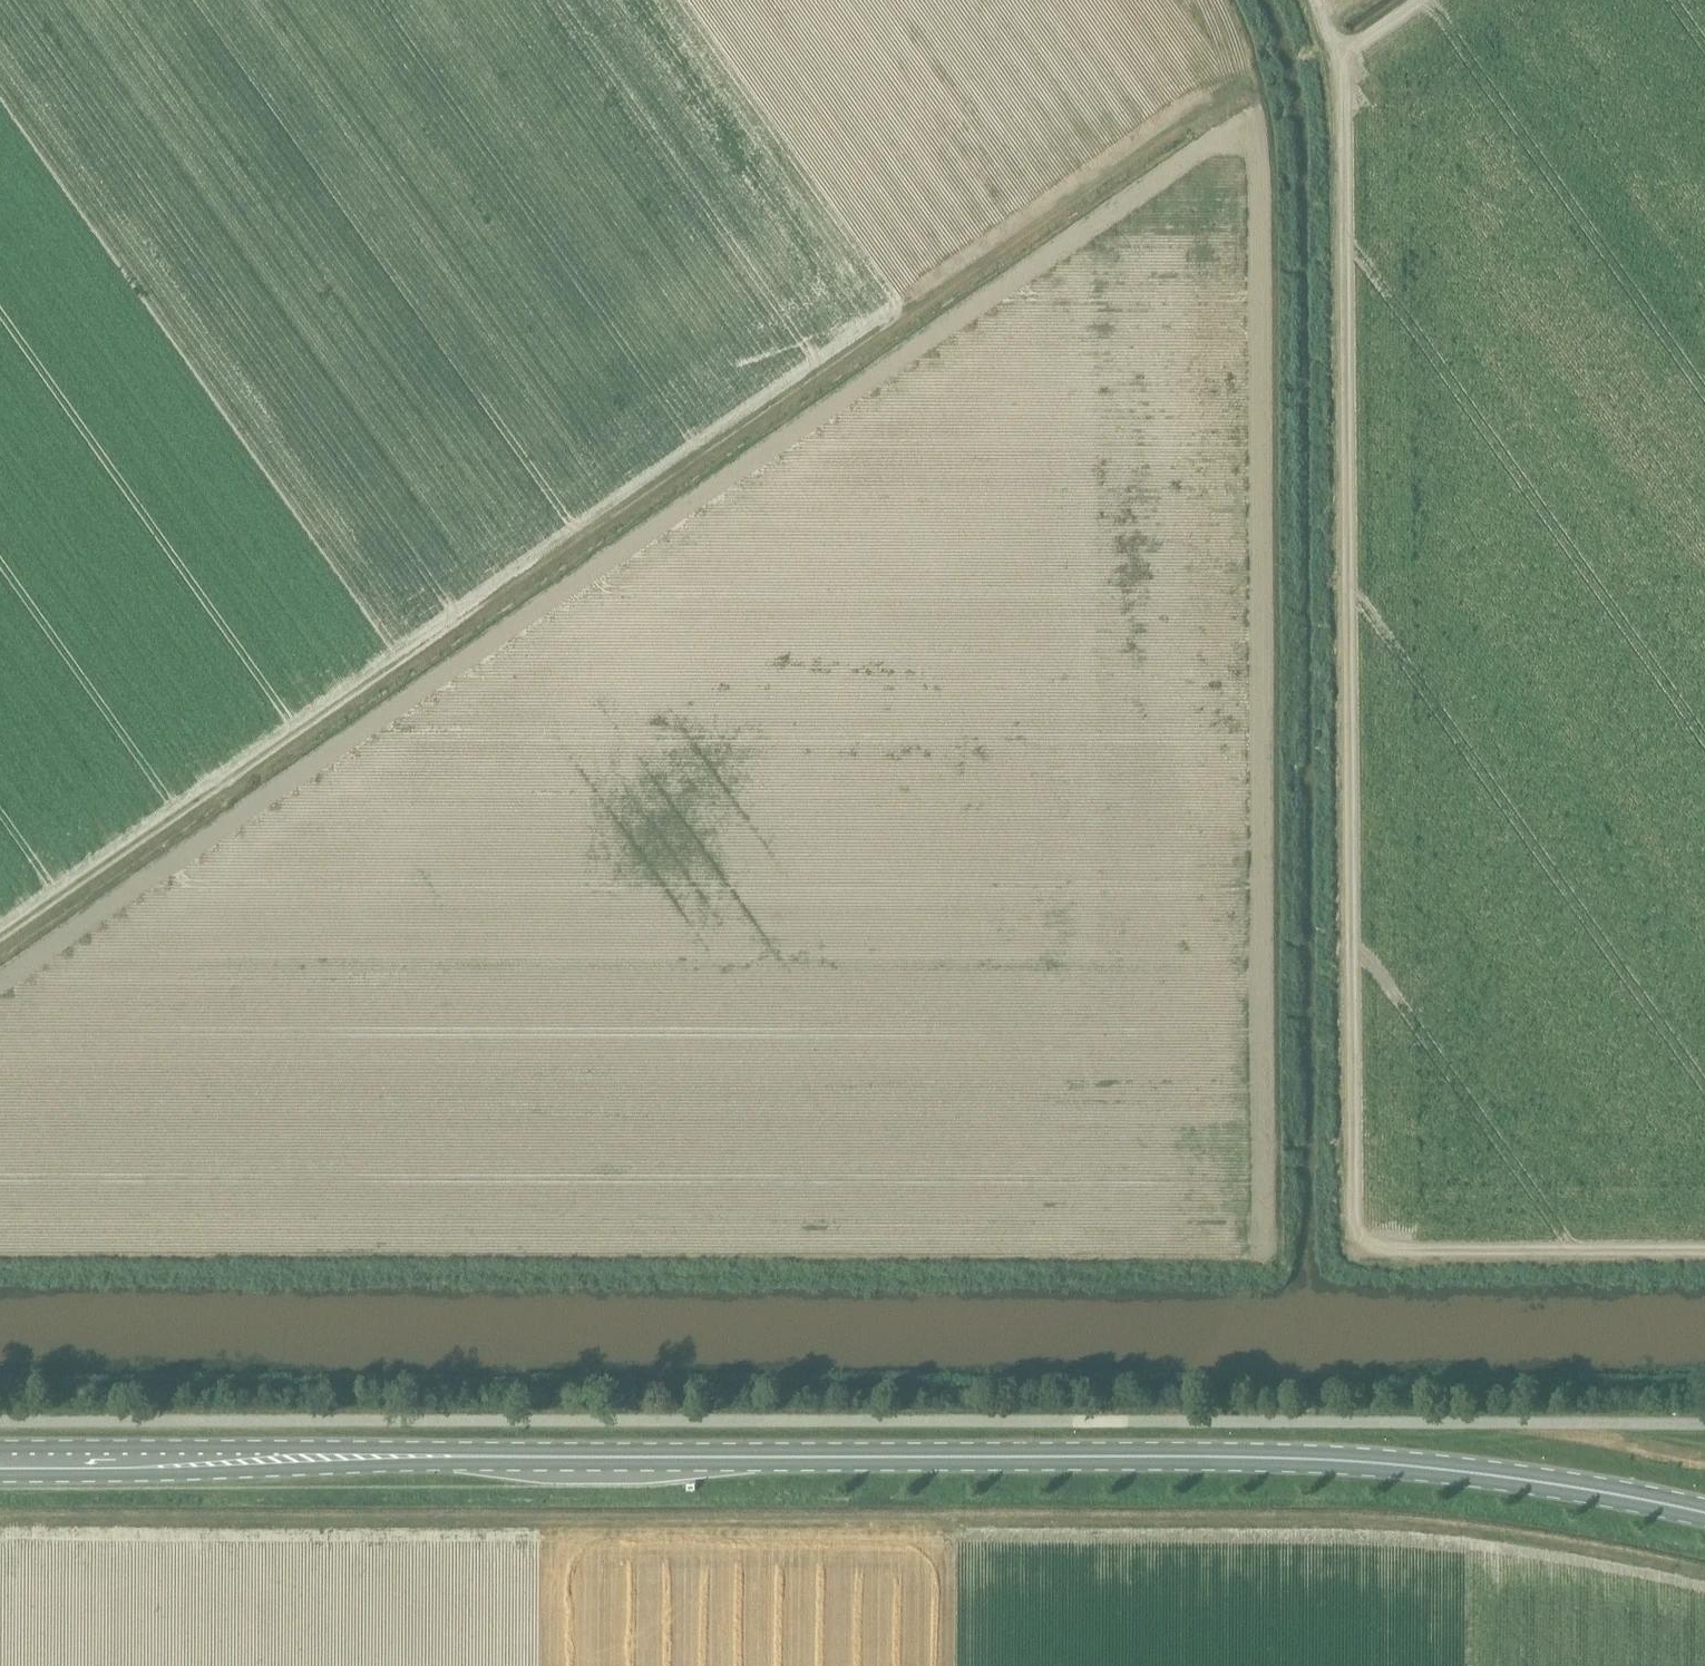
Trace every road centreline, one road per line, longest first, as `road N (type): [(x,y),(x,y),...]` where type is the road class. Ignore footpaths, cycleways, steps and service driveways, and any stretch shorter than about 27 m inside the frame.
road 1 (secondary): [(1704,1512),(1488,1474),(1284,1457),(495,1456)]
road 2 (secondary): [(0,1475),(478,1464),(495,1456)]
road 3 (secondary): [(495,1456),(478,1449),(0,1447)]

